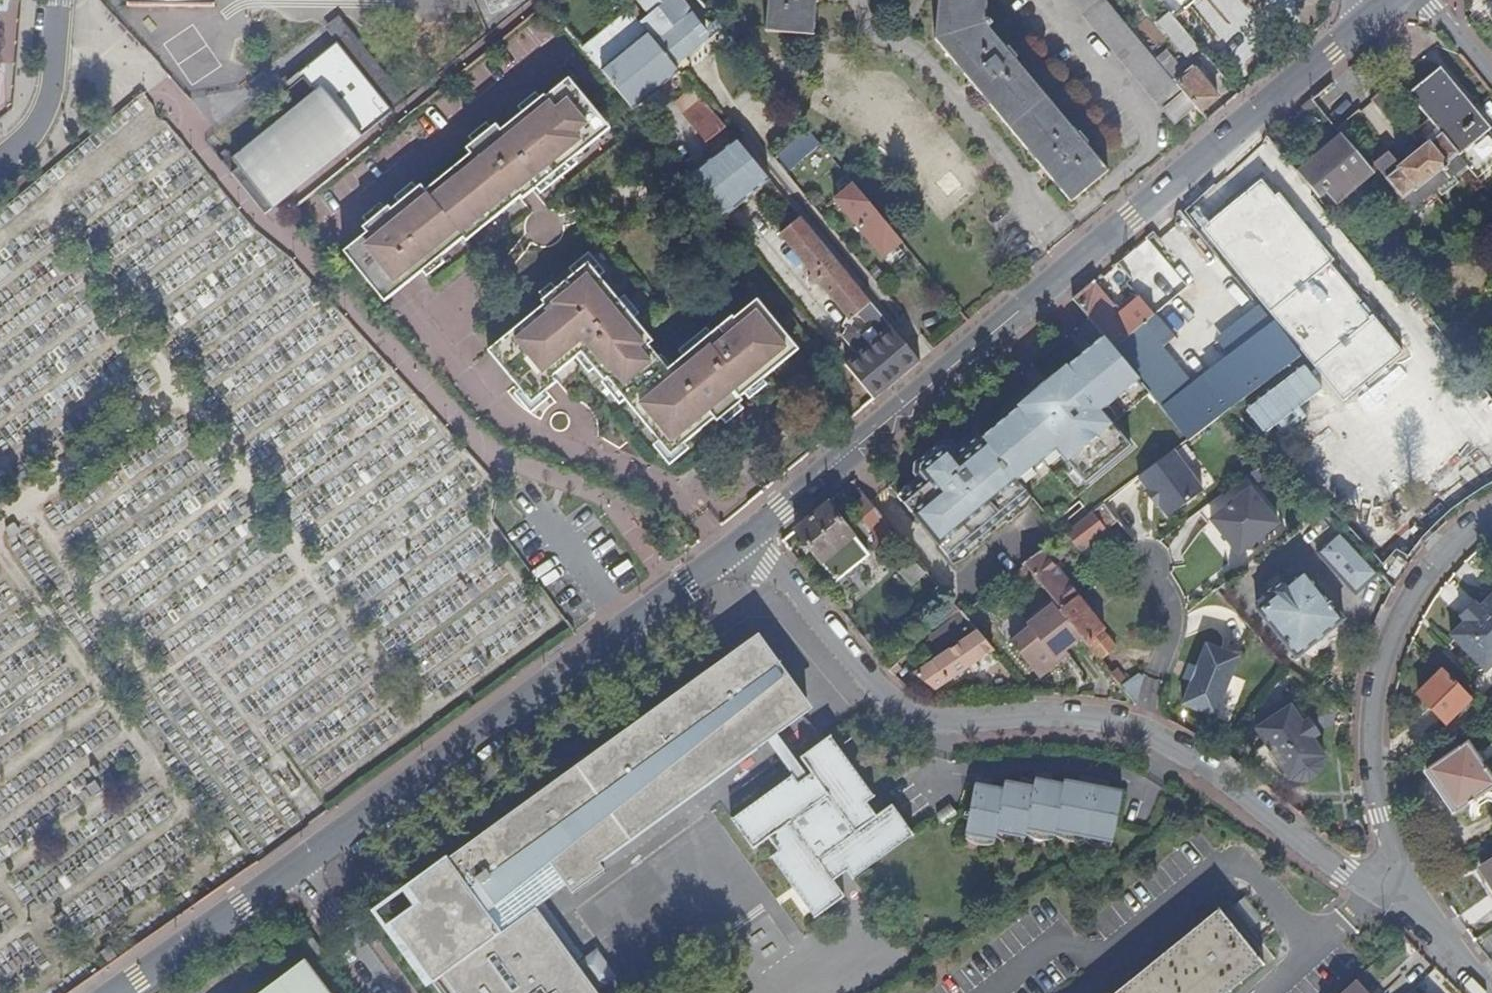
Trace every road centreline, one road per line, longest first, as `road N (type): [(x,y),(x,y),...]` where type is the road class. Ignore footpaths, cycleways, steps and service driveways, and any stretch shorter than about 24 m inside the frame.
road 1 (residential): [(1377,10),(743,539)]
road 2 (residential): [(743,539),(297,867)]
road 3 (residential): [(1145,731),(1069,718),(976,726),(908,719),(873,693),(743,539)]
road 4 (residential): [(1380,888),(1389,849),(1374,766),(1375,714),(1387,637),(1430,561),(1491,514)]
road 5 (residential): [(1380,888),(1344,872),(1228,781),(1145,731)]
road 6 (residential): [(297,867),(118,992)]
road 7 (residential): [(1145,731),(1155,680),(1176,635),(1148,562)]
road 8 (residential): [(59,0),(49,96),(25,141),(0,161)]
road 9 (residential): [(387,992),(297,867)]
road 10 (residential): [(1491,992),(1430,925),(1380,888)]

